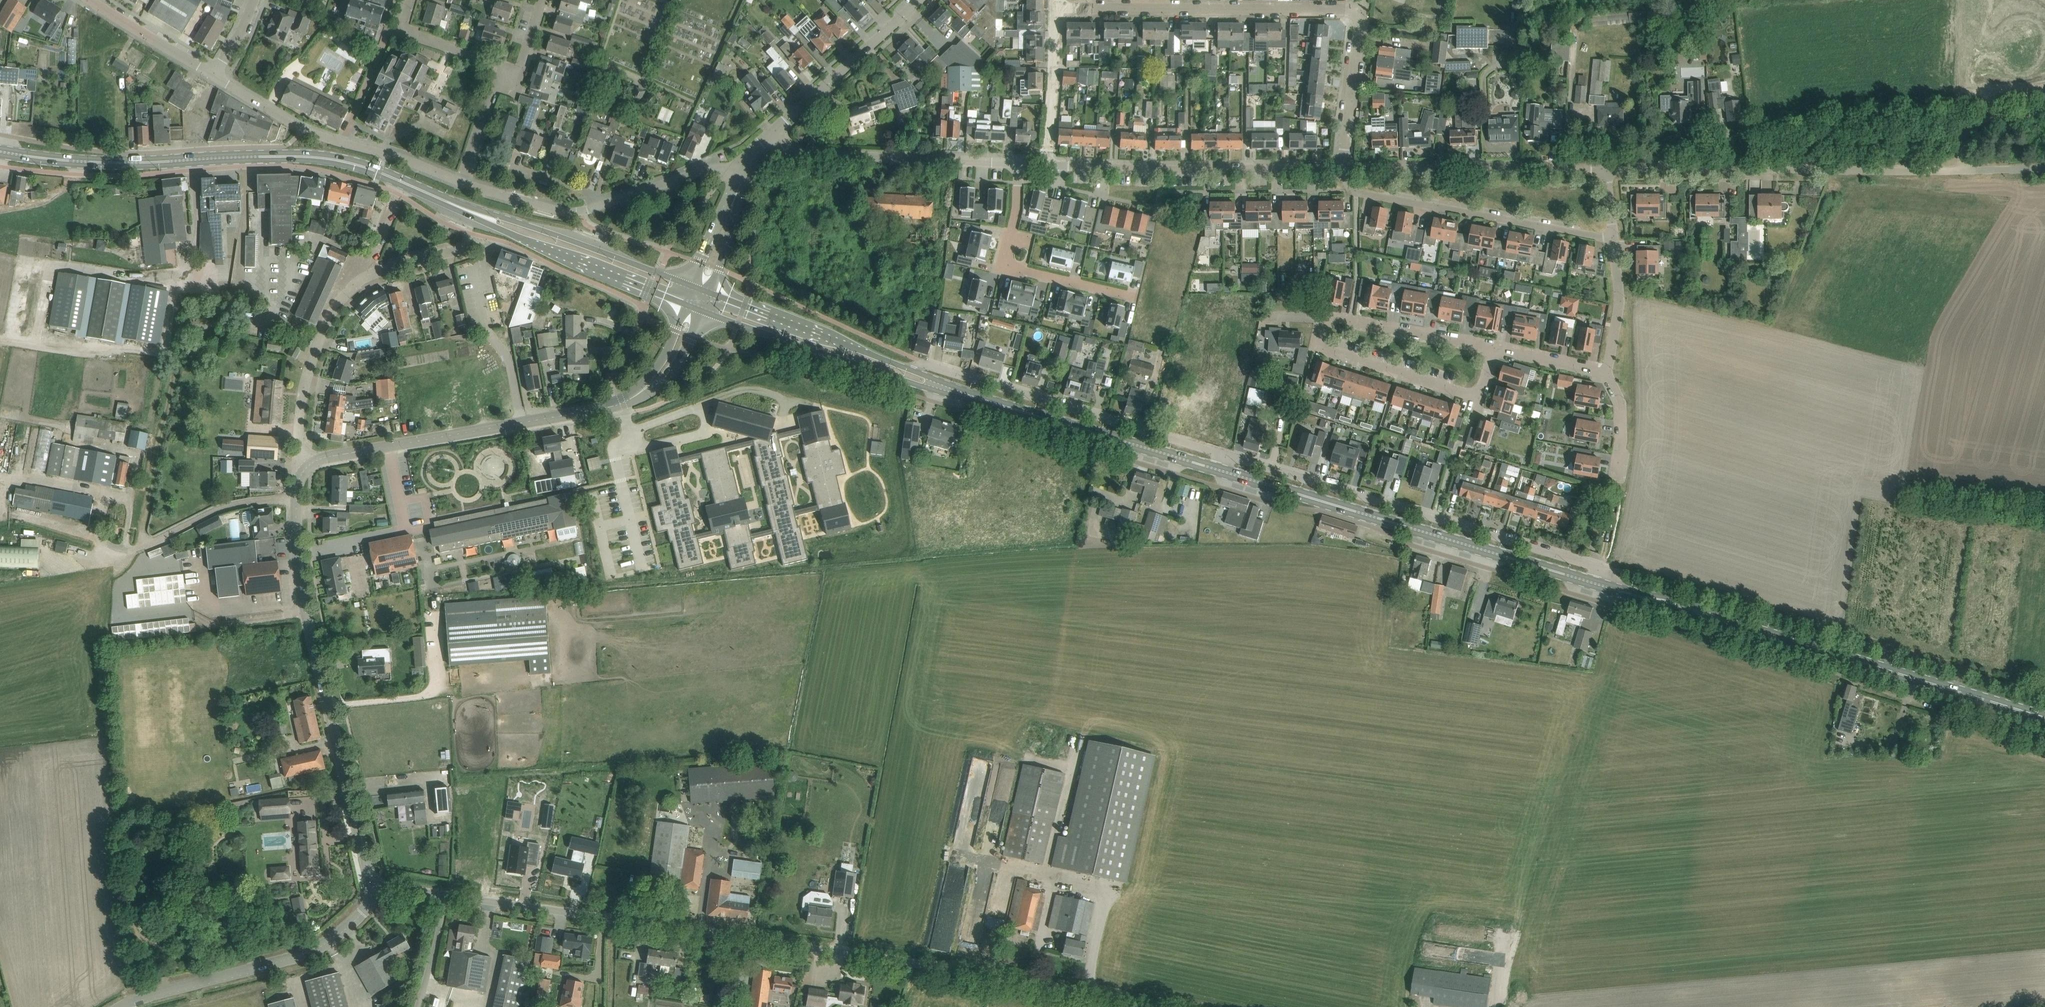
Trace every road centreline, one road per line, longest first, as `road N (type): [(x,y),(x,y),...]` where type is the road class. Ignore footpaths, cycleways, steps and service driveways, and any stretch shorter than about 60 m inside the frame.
road 1 (unclassified): [(1146,1006),(967,971),(445,896)]
road 2 (unclassified): [(2044,169),(1606,170)]
road 3 (tertiary): [(374,888),(303,599),(296,511),(305,469)]
road 4 (residential): [(1602,585),(1598,567),(1225,455)]
road 5 (primary): [(1602,585),(1219,470)]
road 6 (primary): [(377,171),(304,156),(123,163),(0,152)]
road 7 (primary): [(377,171),(685,306)]
road 8 (primary): [(692,286),(377,171)]
road 9 (residential): [(1225,455),(927,364),(913,370)]
road 10 (primary): [(2044,718),(1739,625)]
road 11 (residential): [(1058,8),(1361,9)]
road 12 (unclassified): [(1343,169),(1048,165)]
road 13 (residential): [(1614,239),(1355,191),(1343,169)]
road 14 (tertiary): [(122,1006),(304,955),(351,925),(374,888)]
road 15 (primary): [(1219,470),(953,391)]
road 16 (unclassified): [(214,74),(302,129),(459,182)]
road 17 (primary): [(702,312),(953,391)]
road 18 (unclassified): [(1606,170),(1343,169)]
road 19 (unclassified): [(1019,164),(798,152),(774,132)]
road 20 (residential): [(1493,349),(1480,387),(1467,392),(1324,345),(1328,324),(1349,323)]
road 21 (residential): [(1019,164),(1009,261),(1136,295)]
road 22 (tertiary): [(305,469),(313,460),(523,422)]
road 23 (primary): [(913,370),(709,292)]
road 24 (residential): [(305,469),(300,421),(314,354),(334,310),(365,277)]
road 25 (tertiary): [(774,132),(918,0)]
road 26 (residential): [(475,264),(523,422)]
road 27 (residential): [(1343,169),(1361,9)]
road 28 (residential): [(1048,165),(1058,8)]
road 29 (residential): [(520,70),(418,39),(402,27),(407,0)]
road 30 (unclassified): [(599,205),(745,162)]
road 31 (residential): [(1349,323),(1493,349)]
road 32 (unclassified): [(214,74),(89,0)]
road 33 (unclassified): [(459,182),(566,212),(599,205)]
road 34 (residential): [(1606,374),(1620,306),(1614,239)]
road 35 (residential): [(459,182),(495,84),(520,70)]
road 36 (residential): [(599,205),(590,192),(481,155)]

